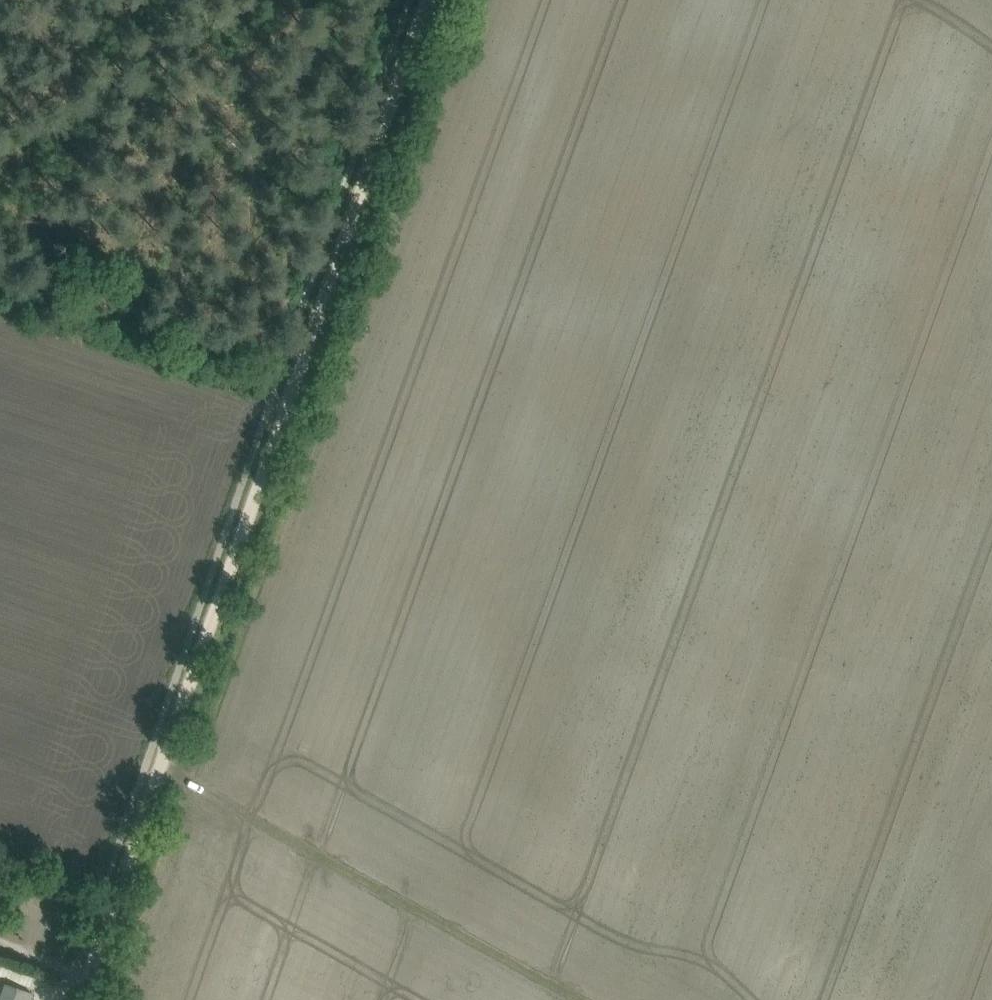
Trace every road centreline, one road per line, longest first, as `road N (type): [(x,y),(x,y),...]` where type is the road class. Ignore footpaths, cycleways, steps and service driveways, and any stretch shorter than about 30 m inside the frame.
road 1 (unclassified): [(80,999),(426,0)]

